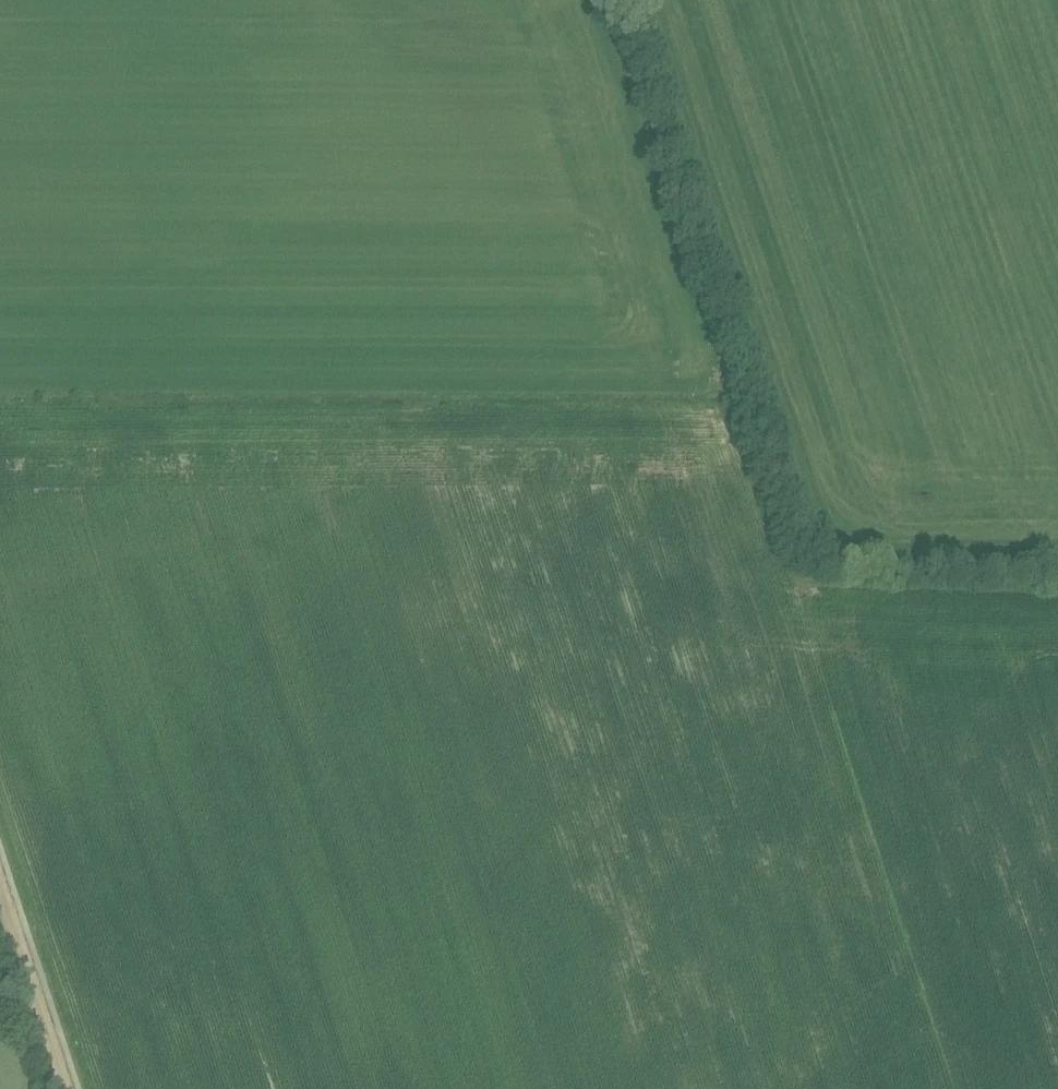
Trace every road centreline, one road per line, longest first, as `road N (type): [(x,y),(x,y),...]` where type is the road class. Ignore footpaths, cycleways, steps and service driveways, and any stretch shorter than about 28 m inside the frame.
road 1 (track): [(0,879),(69,1088)]

